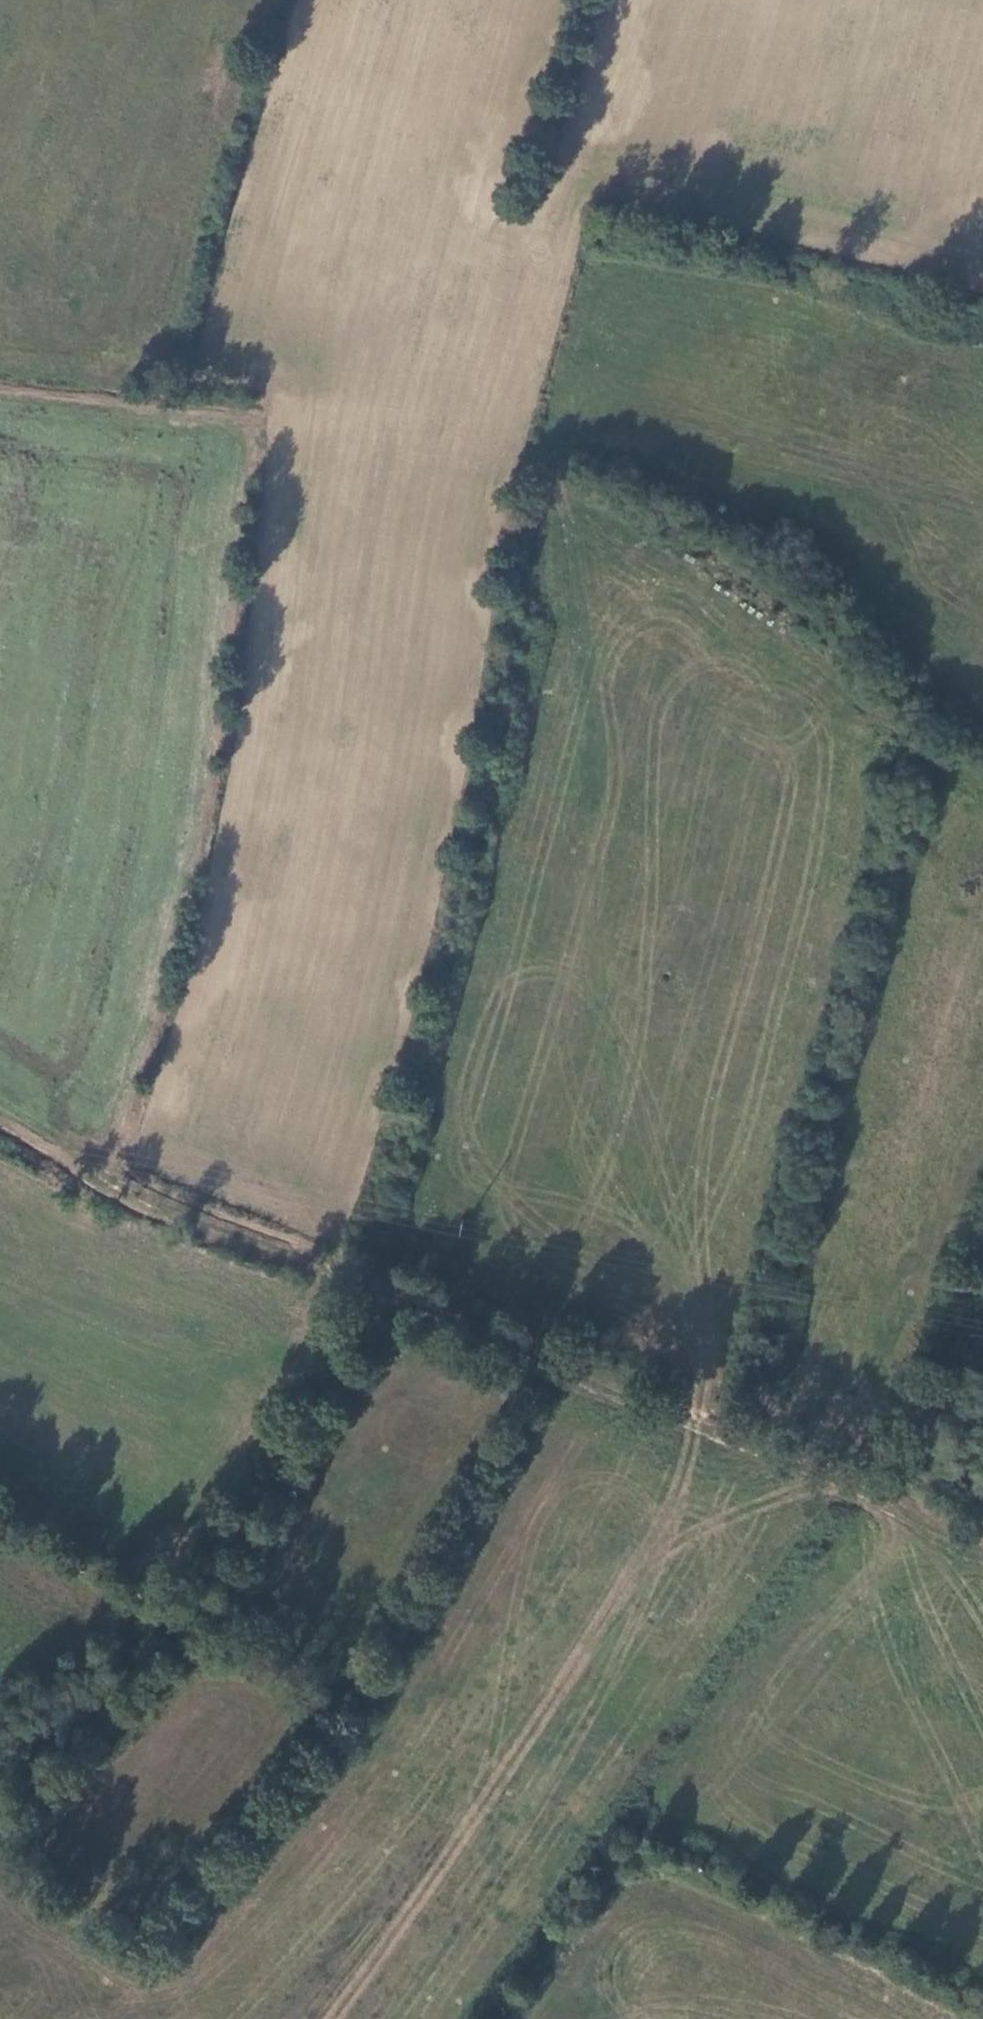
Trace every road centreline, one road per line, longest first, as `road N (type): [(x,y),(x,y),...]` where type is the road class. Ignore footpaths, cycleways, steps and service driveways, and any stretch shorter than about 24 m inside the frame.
road 1 (track): [(982,1548),(223,1222)]

